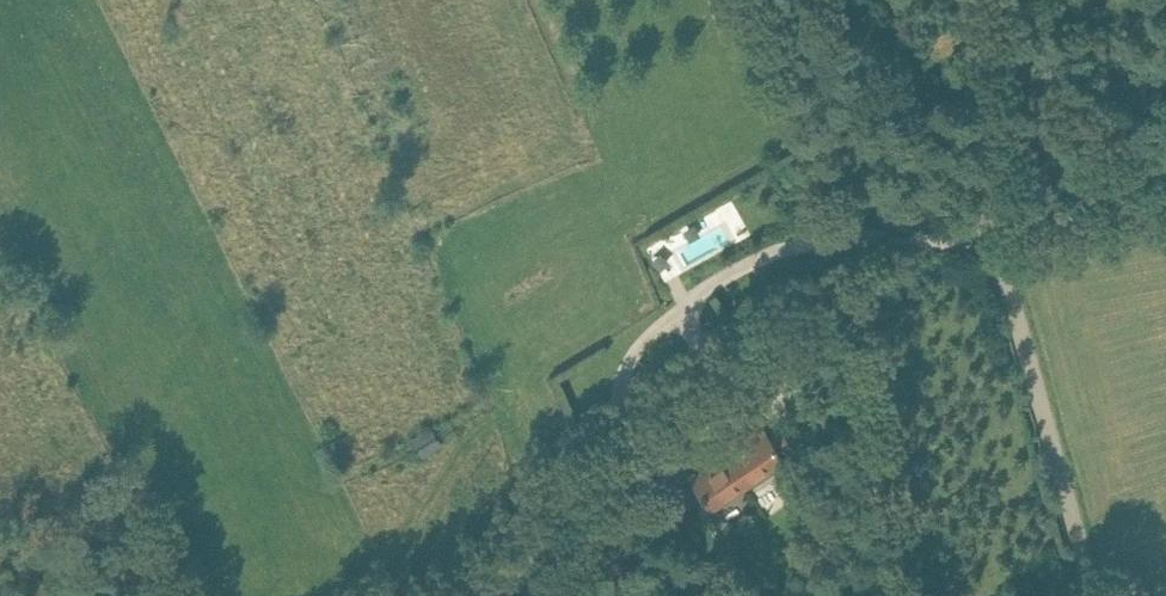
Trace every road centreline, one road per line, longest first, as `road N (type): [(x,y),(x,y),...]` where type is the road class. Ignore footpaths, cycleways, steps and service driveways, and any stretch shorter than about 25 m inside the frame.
road 1 (unclassified): [(1096,595),(1004,263),(971,0)]

